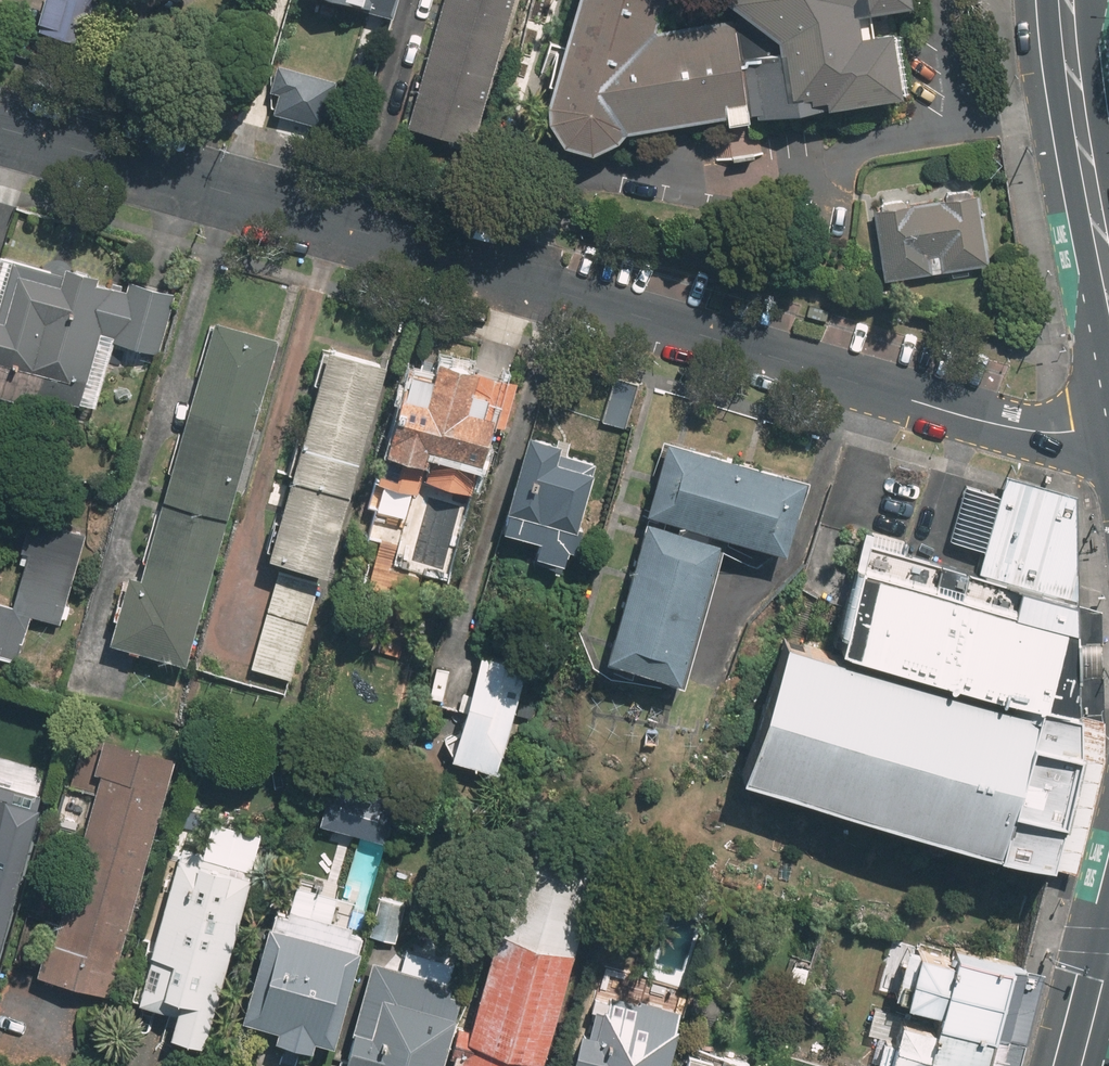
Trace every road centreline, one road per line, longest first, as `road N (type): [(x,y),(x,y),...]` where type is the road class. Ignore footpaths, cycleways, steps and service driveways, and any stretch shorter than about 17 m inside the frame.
road 1 (residential): [(0,128),(971,418),(1034,432),(1108,429)]
road 2 (primary): [(1063,0),(1108,285)]
road 3 (primary): [(1108,920),(1071,1065)]

